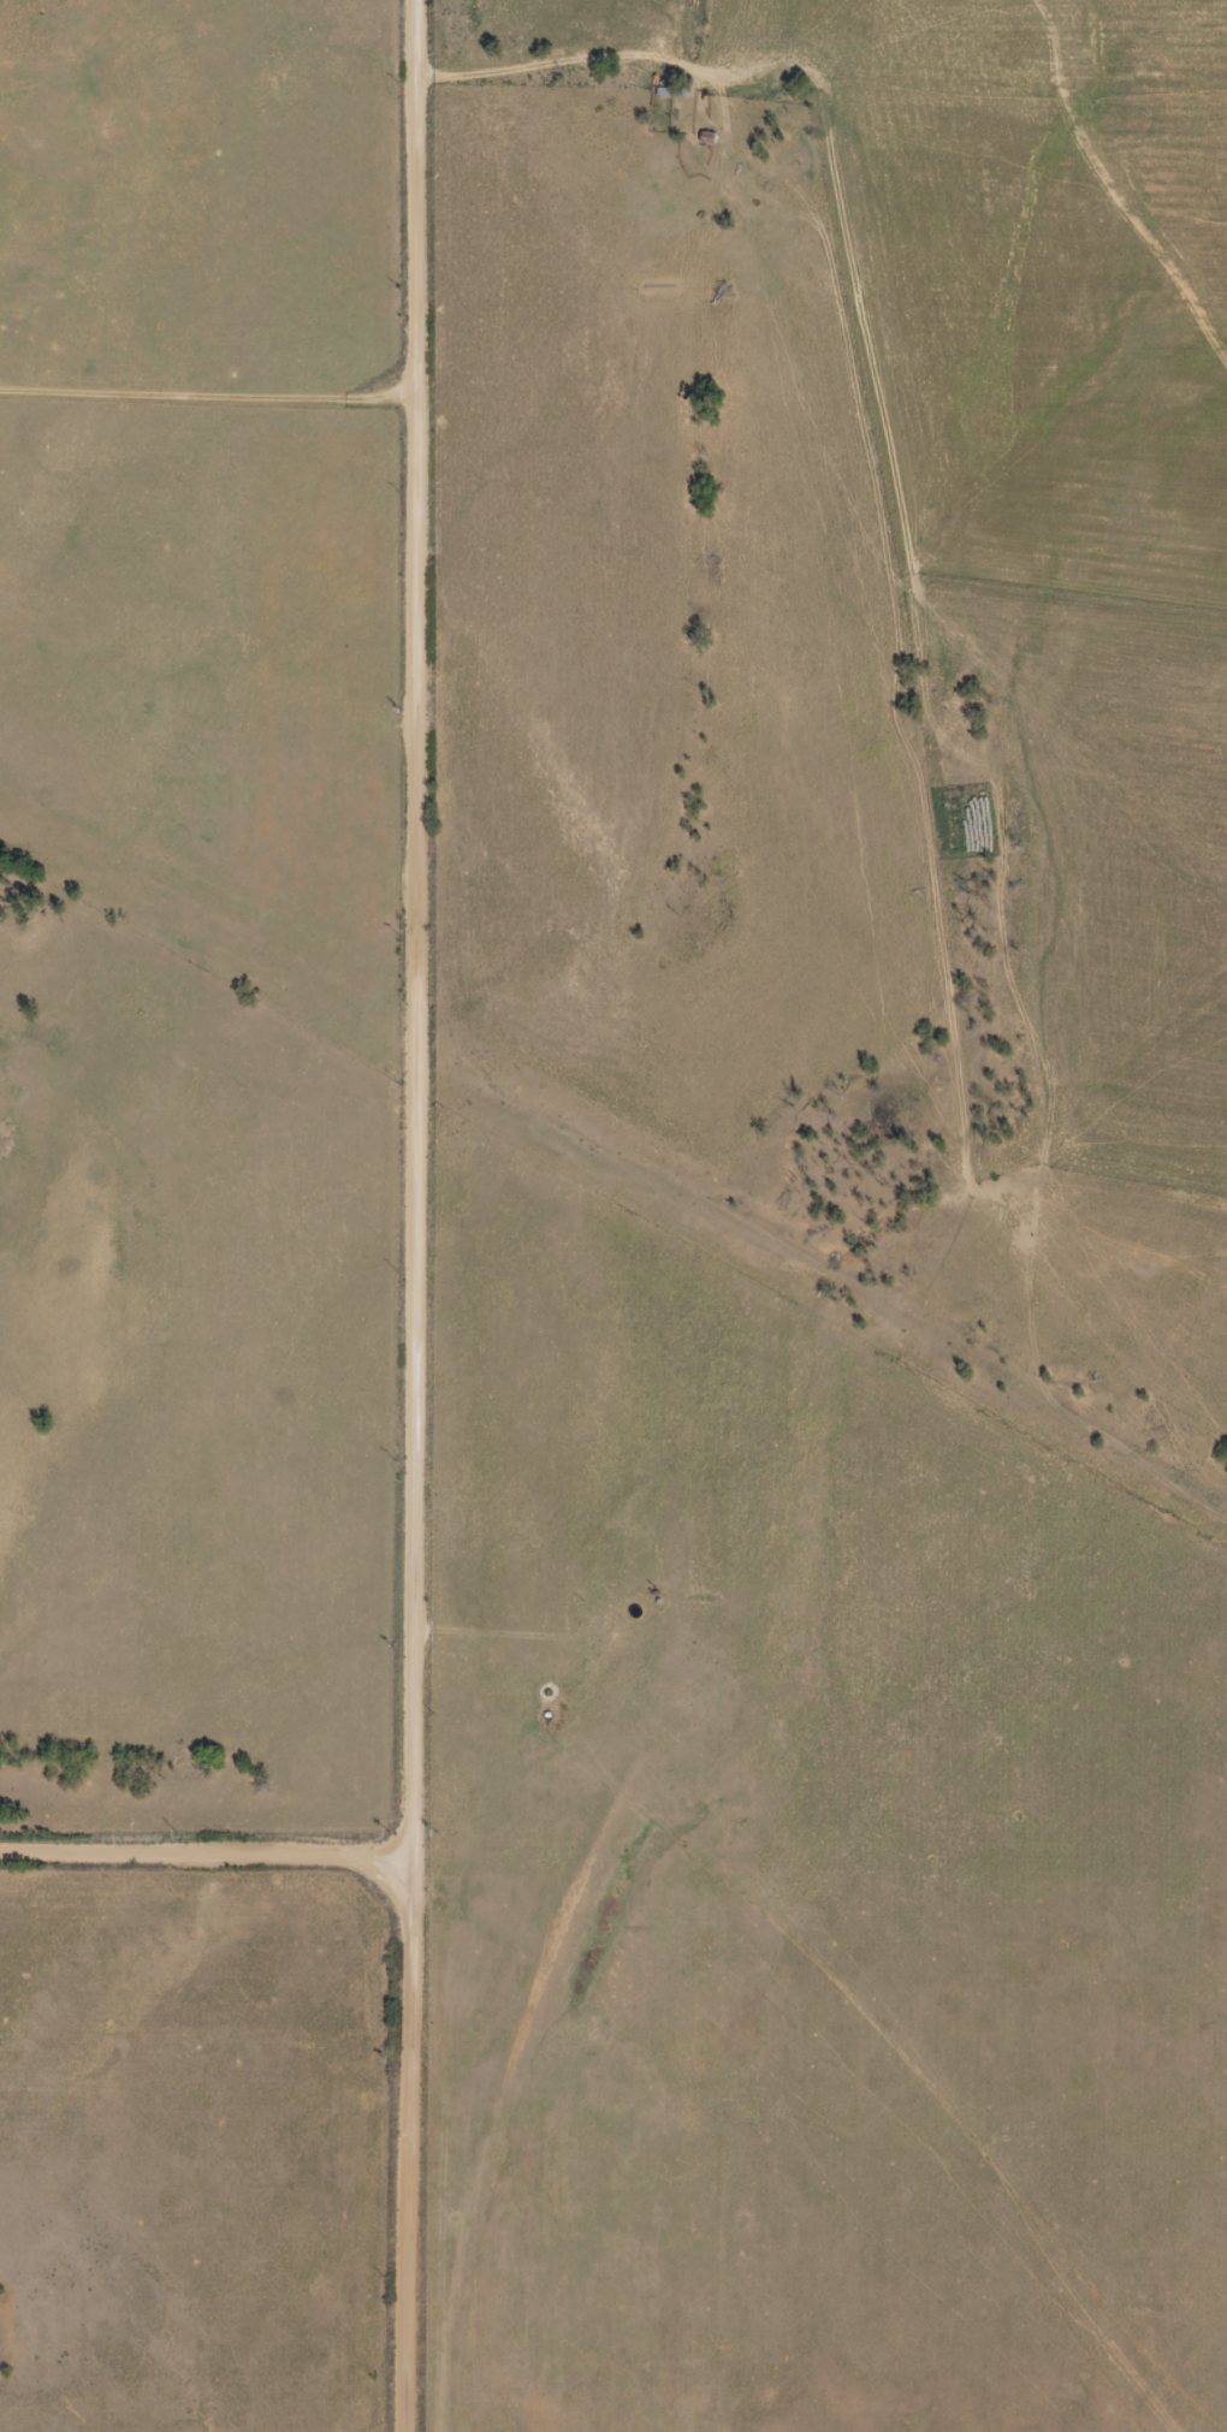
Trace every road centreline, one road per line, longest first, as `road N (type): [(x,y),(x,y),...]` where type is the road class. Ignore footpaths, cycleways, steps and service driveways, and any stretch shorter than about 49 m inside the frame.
road 1 (residential): [(406,2431),(420,0)]
road 2 (residential): [(409,1850),(0,1849)]

